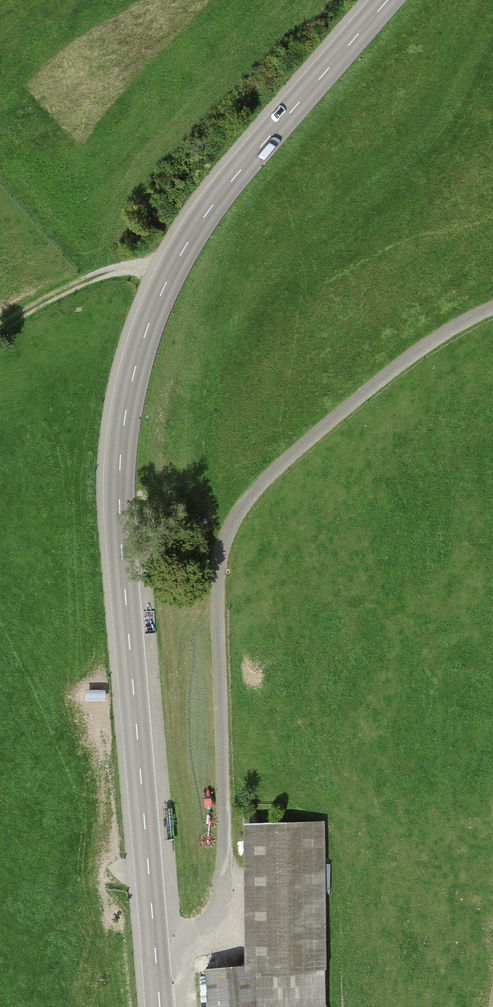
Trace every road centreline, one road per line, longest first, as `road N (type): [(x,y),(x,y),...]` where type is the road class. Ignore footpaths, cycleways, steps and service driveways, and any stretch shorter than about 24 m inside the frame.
road 1 (tertiary): [(388,0),(231,181),(168,273),(148,319),(119,481),(160,1006)]
road 2 (track): [(492,309),(405,358),(247,496),(222,561),(227,809),(218,913),(185,939),(154,941)]
road 3 (track): [(168,273),(137,266),(98,275),(0,328)]

